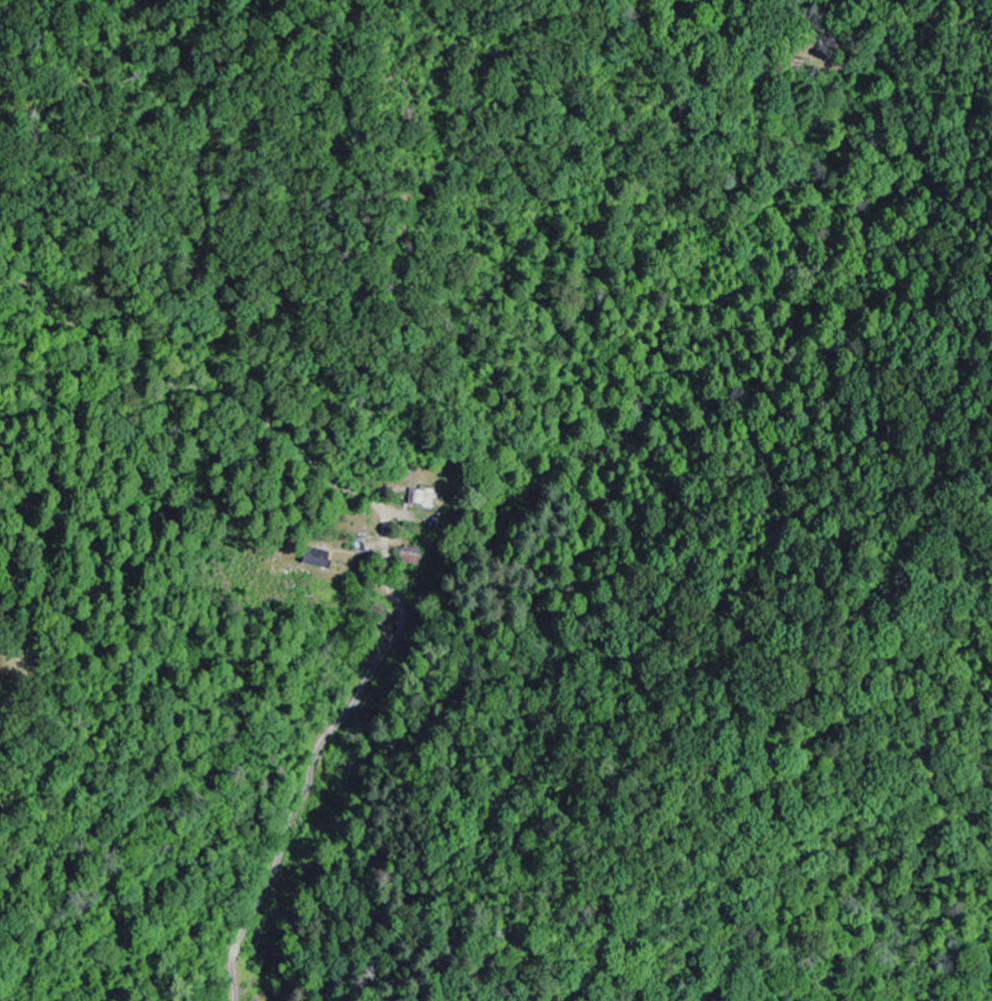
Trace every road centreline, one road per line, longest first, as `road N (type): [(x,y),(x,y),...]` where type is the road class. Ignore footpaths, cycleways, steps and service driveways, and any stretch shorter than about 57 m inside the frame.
road 1 (residential): [(236,1000),(234,950),(277,866),(313,755),(403,629),(386,574),(386,517),(236,403),(125,365),(99,363),(48,386),(0,443)]

